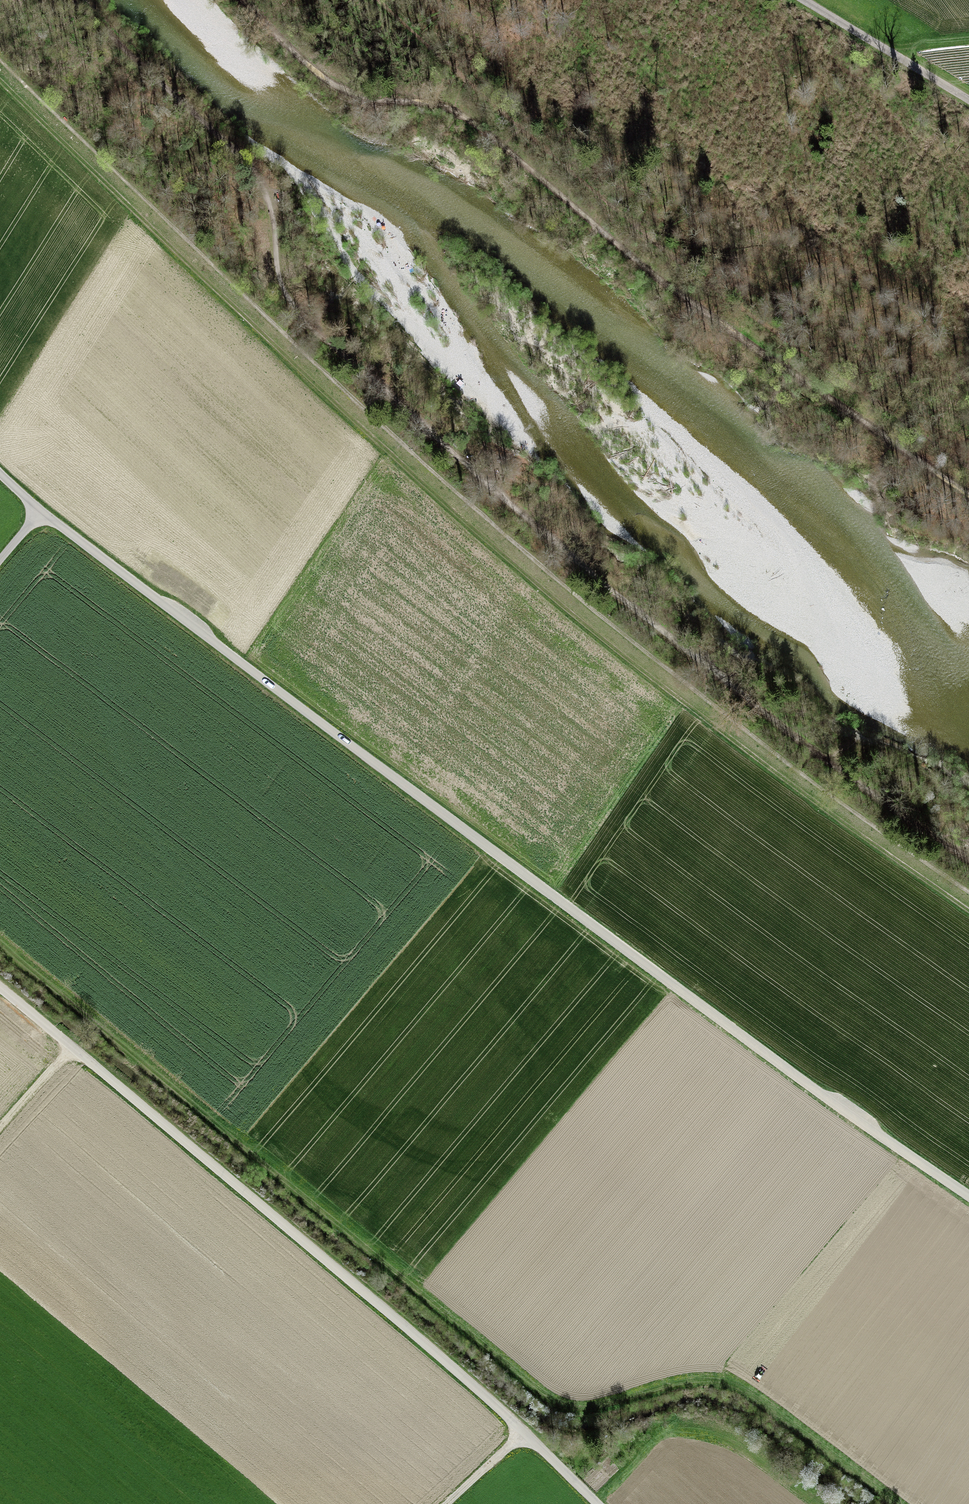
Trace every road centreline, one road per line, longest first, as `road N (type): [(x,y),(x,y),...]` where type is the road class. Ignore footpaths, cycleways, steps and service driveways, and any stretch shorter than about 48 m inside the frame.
road 1 (track): [(0,80),(536,582),(716,727),(968,905)]
road 2 (track): [(968,859),(801,741),(622,597),(297,309),(282,283),(260,182),(73,0)]
road 3 (unclassified): [(41,512),(836,1107),(968,1197)]
road 4 (track): [(0,54),(553,580),(830,797)]
road 5 (track): [(241,0),(342,89),(461,114),(592,226),(968,491)]
road 6 (unclassified): [(0,991),(521,1431),(596,1503)]
road 7 (unclassified): [(803,0),(968,98)]

